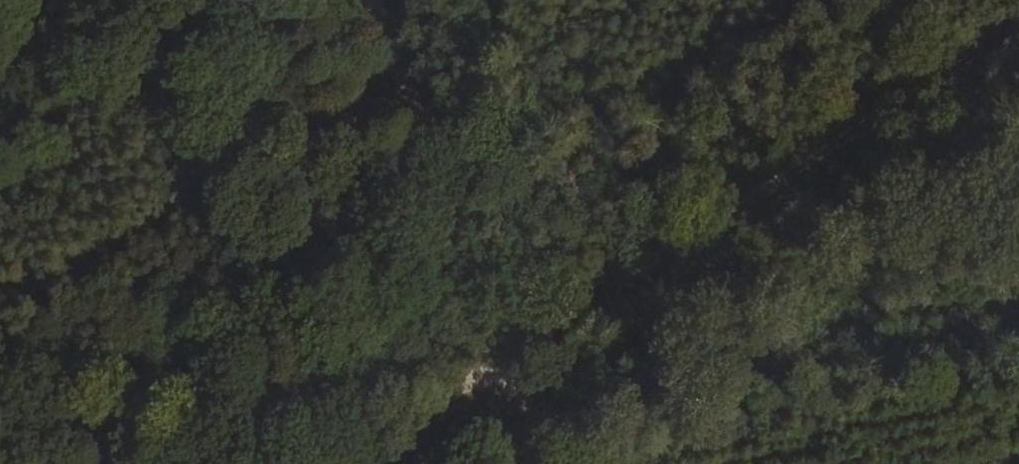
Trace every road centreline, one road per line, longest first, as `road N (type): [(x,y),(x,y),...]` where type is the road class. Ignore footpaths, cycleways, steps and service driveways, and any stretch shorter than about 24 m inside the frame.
road 1 (track): [(1018,25),(509,349)]
road 2 (track): [(553,463),(376,0)]
road 3 (track): [(342,463),(509,349)]

